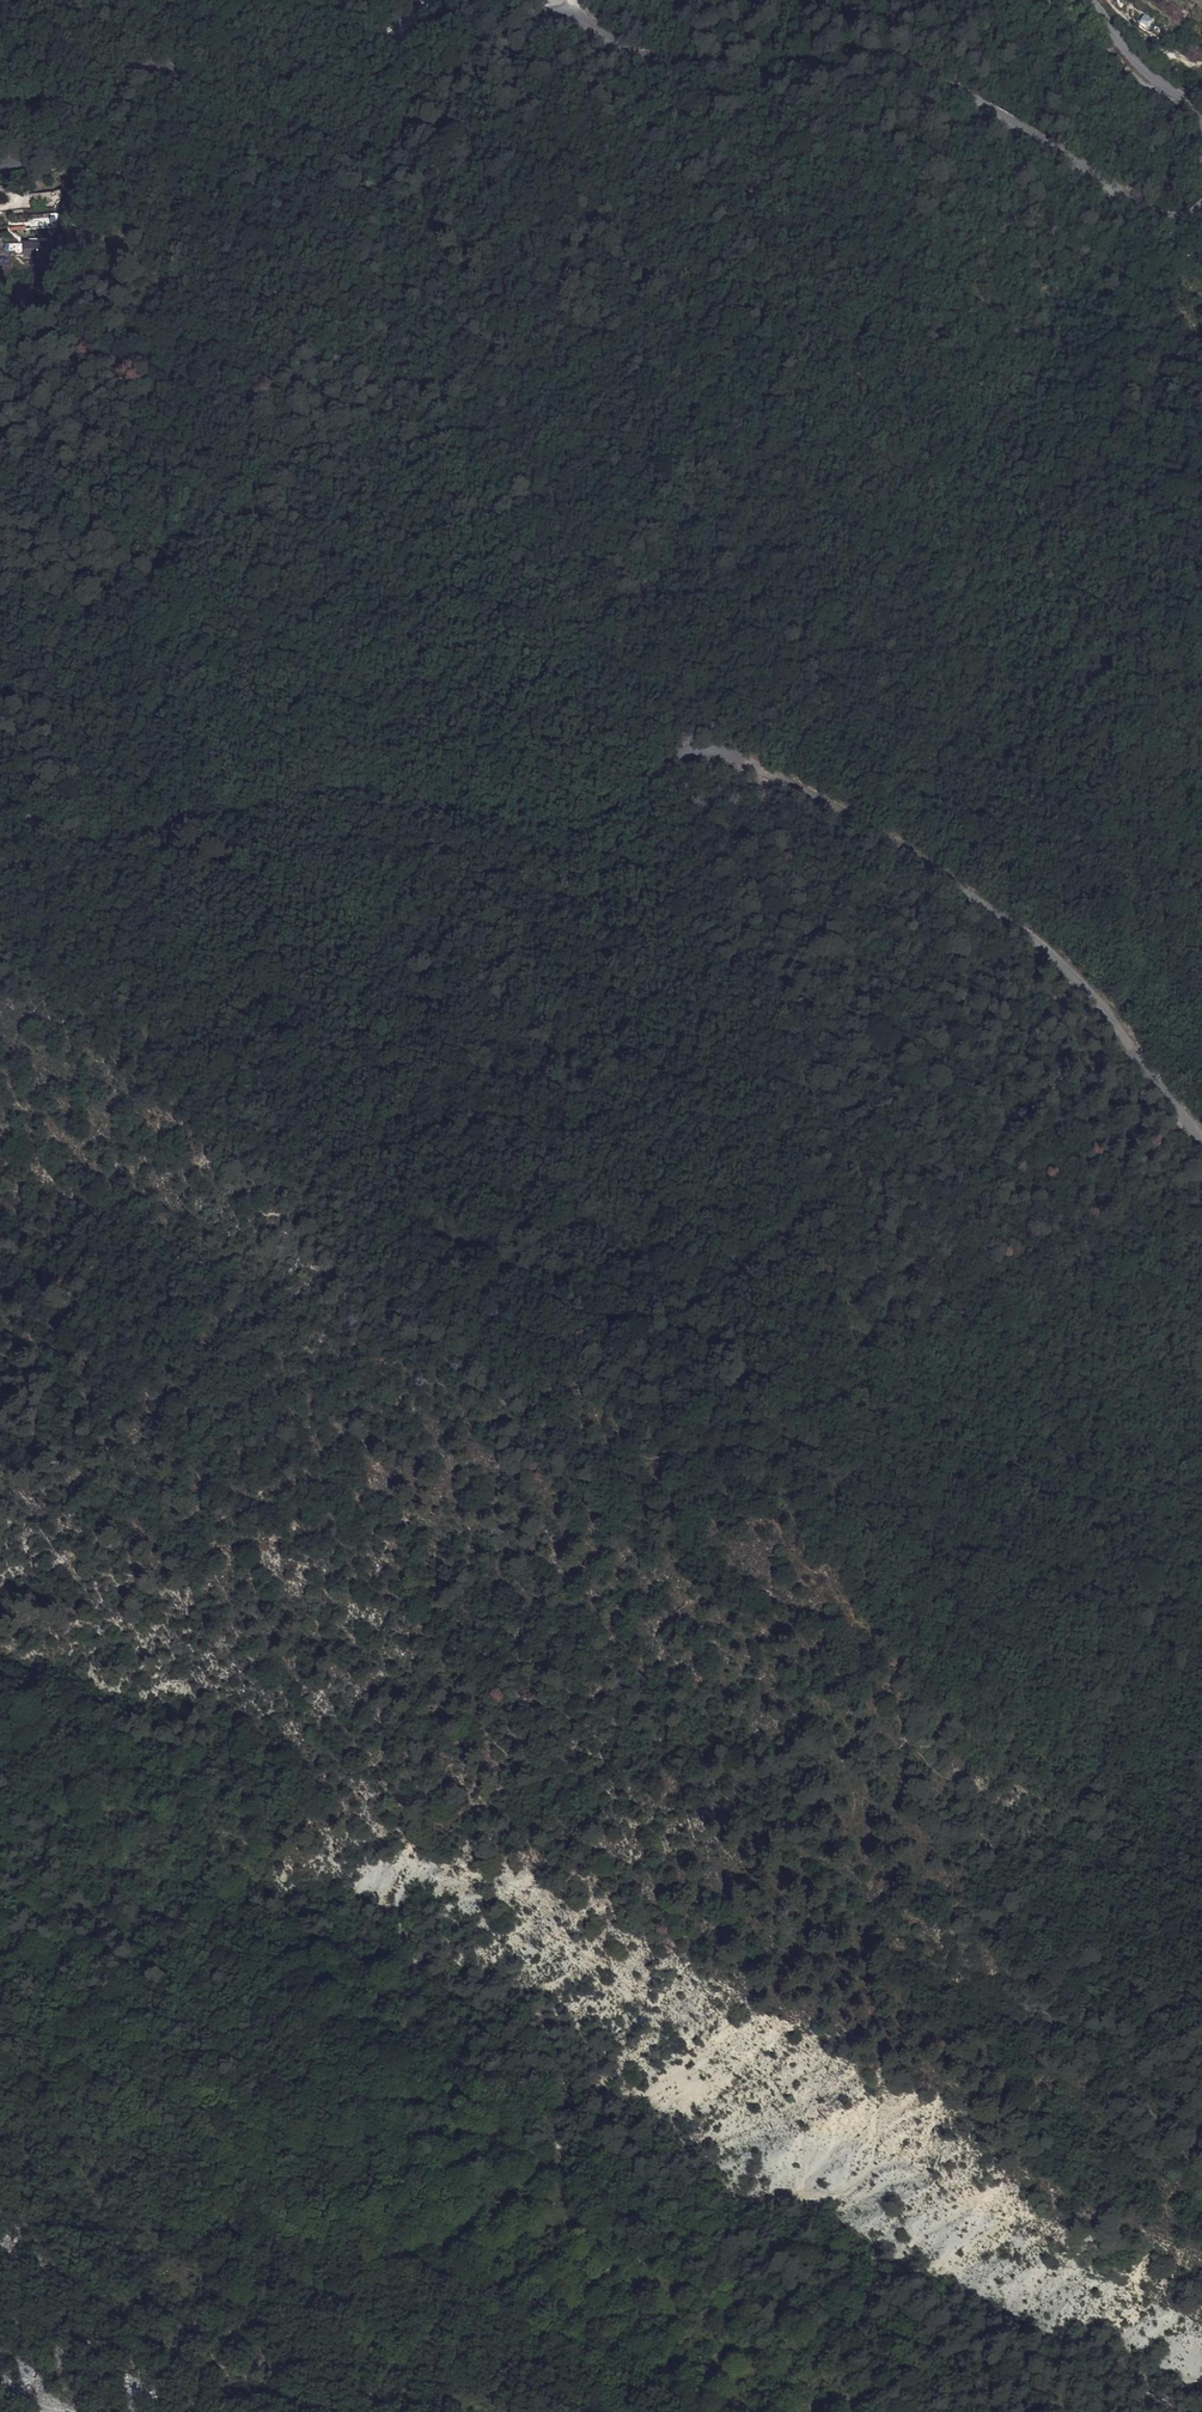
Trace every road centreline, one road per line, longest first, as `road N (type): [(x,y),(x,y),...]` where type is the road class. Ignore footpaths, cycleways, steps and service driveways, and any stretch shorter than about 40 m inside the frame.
road 1 (unclassified): [(0,815),(115,835),(365,795),(447,818),(608,816),(685,753),(747,760),(1029,934),(1089,990),(1201,1143)]
road 2 (unclassified): [(0,167),(96,137),(194,74),(228,76),(374,144),(418,141),(538,19),(559,12),(633,51),(749,71),(878,59),(928,74),(1133,203),(1166,216),(1201,207)]
road 3 (unclassified): [(1201,111),(1135,64),(1091,0)]

